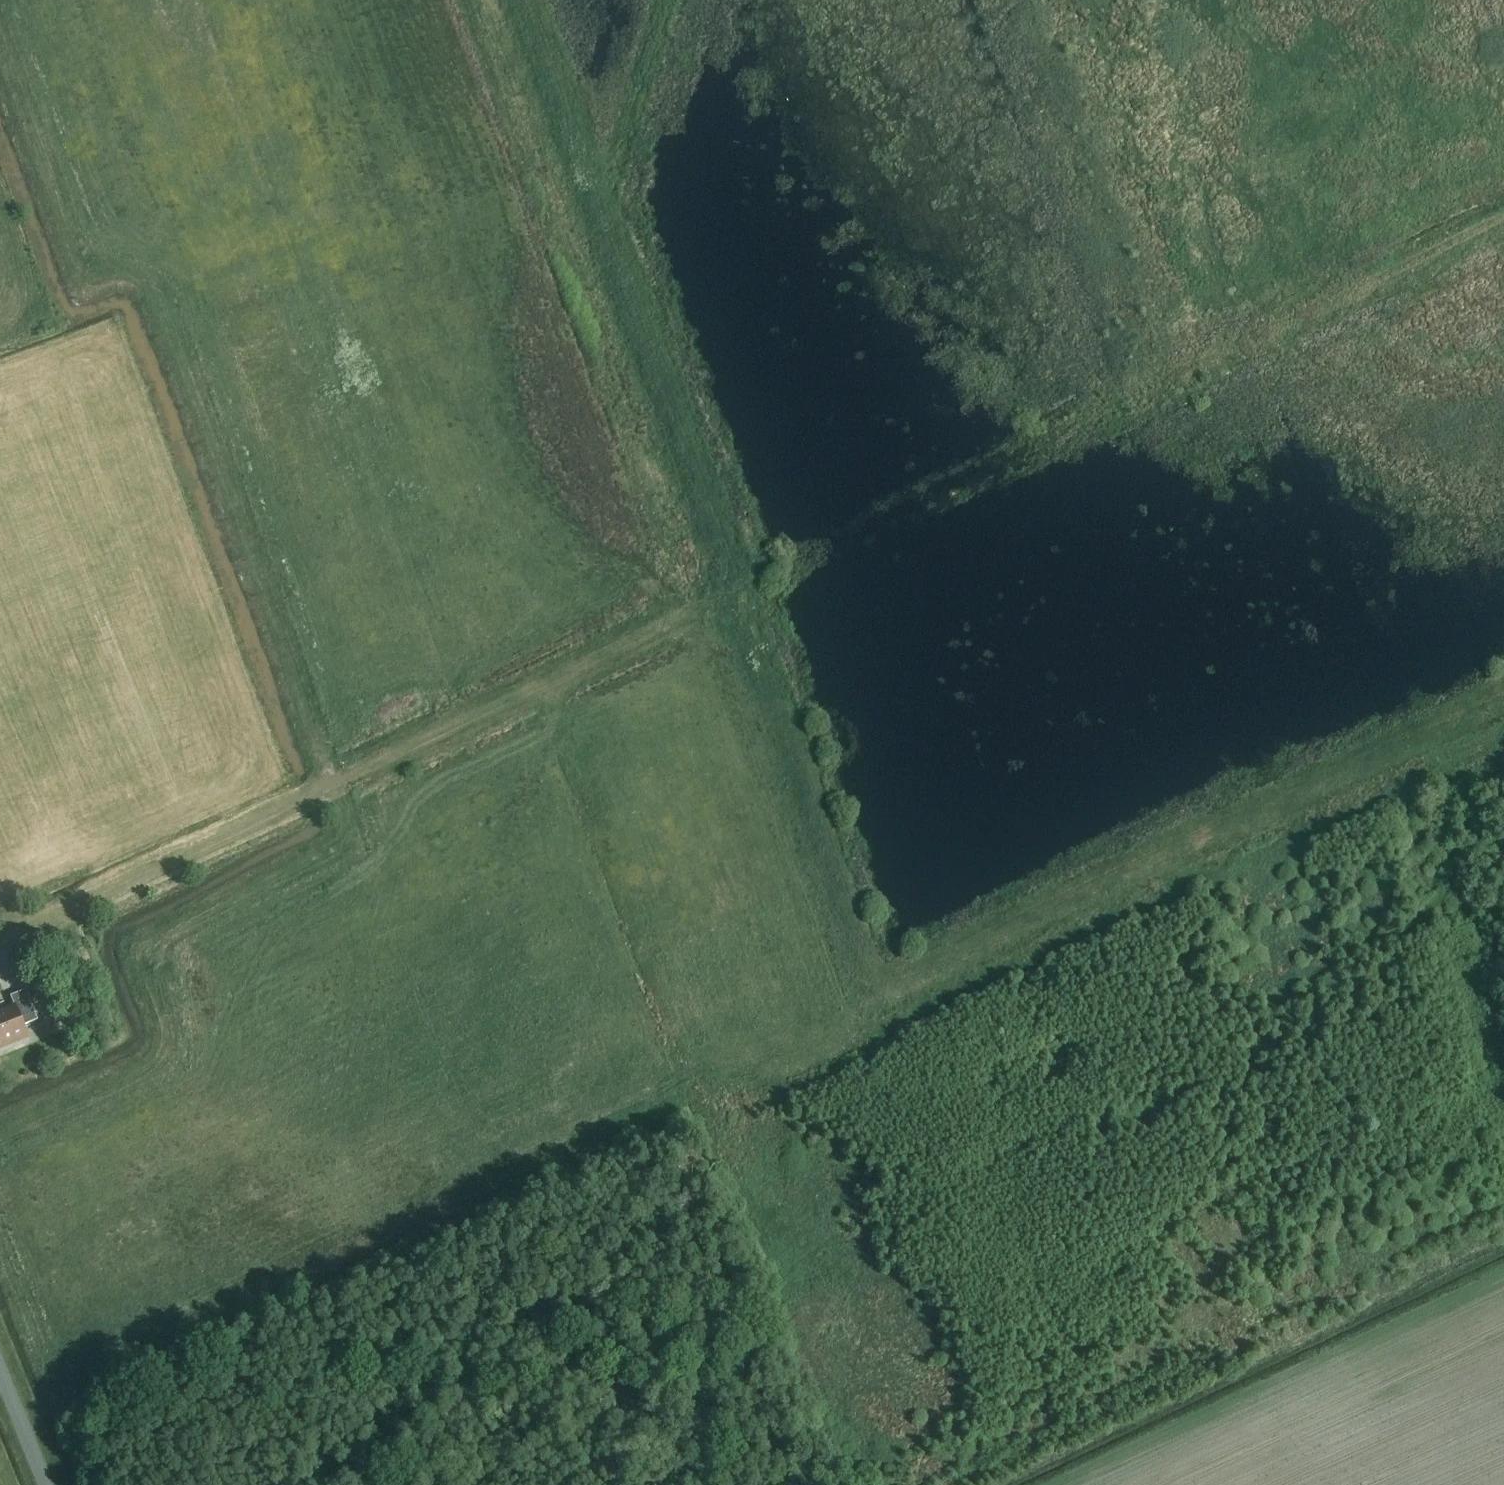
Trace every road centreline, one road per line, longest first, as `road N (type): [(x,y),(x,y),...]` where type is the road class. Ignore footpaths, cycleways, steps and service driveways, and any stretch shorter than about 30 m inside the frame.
road 1 (track): [(0,943),(697,609)]
road 2 (unclassified): [(49,1484),(0,1364)]

